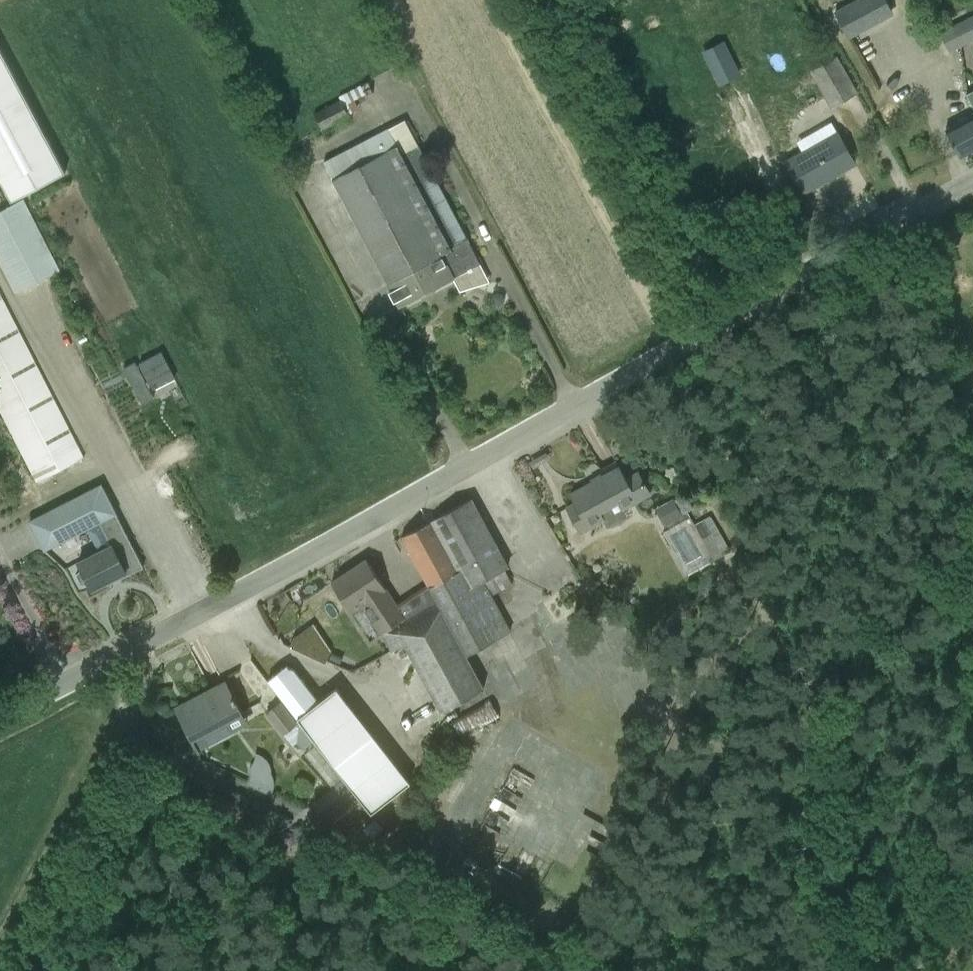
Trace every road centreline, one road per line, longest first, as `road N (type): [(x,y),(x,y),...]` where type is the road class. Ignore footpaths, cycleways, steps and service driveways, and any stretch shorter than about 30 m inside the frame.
road 1 (unclassified): [(0,717),(972,182)]
road 2 (track): [(141,644),(141,672),(0,945)]

